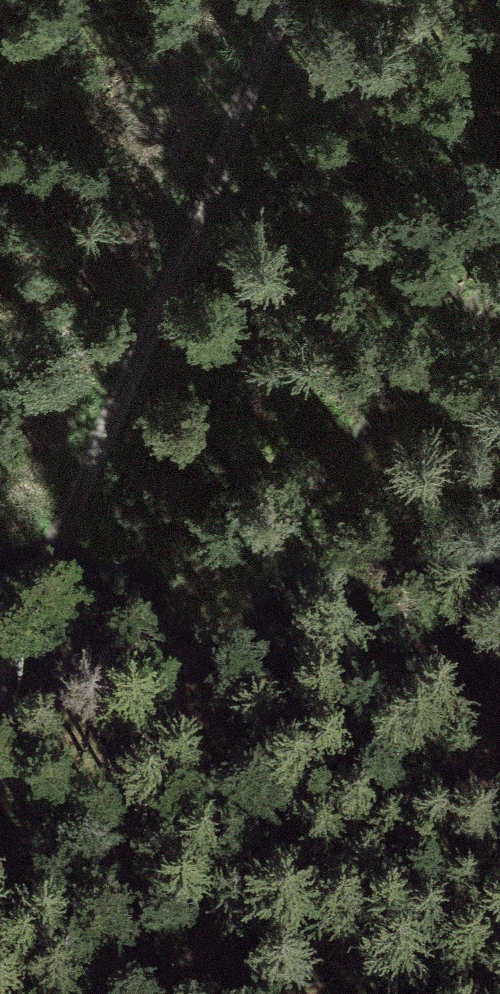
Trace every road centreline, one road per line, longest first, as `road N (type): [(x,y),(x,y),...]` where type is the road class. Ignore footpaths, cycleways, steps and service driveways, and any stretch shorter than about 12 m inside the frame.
road 1 (track): [(0,644),(265,0)]
road 2 (track): [(0,740),(111,669),(348,457),(499,280)]

